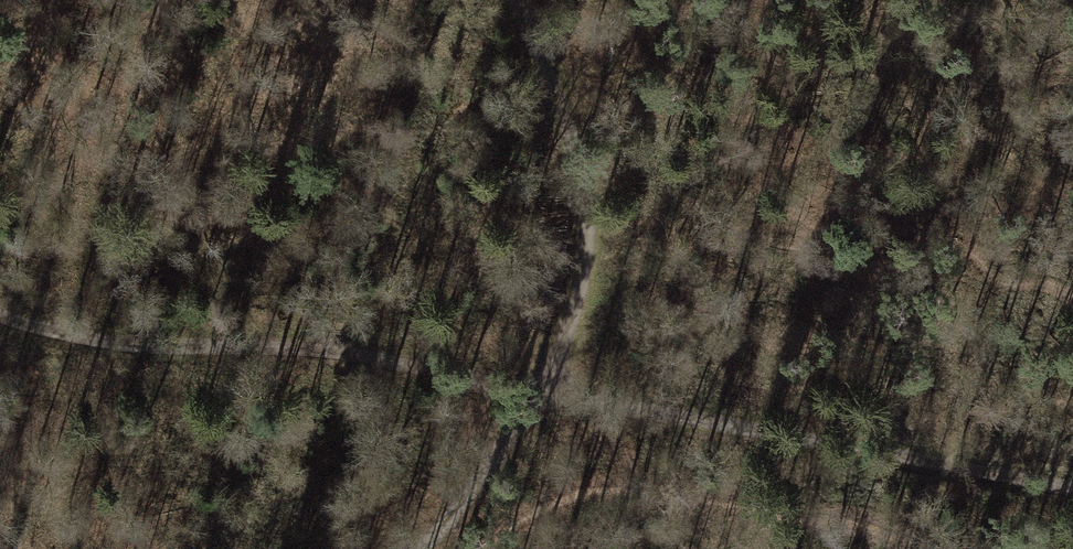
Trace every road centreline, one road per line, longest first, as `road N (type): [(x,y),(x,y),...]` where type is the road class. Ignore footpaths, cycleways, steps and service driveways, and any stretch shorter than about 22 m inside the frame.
road 1 (track): [(0,320),(154,348),(315,344),(540,395)]
road 2 (track): [(1072,487),(540,395)]
road 3 (track): [(540,395),(590,286),(543,56),(519,0)]
road 4 (track): [(540,395),(427,548)]

